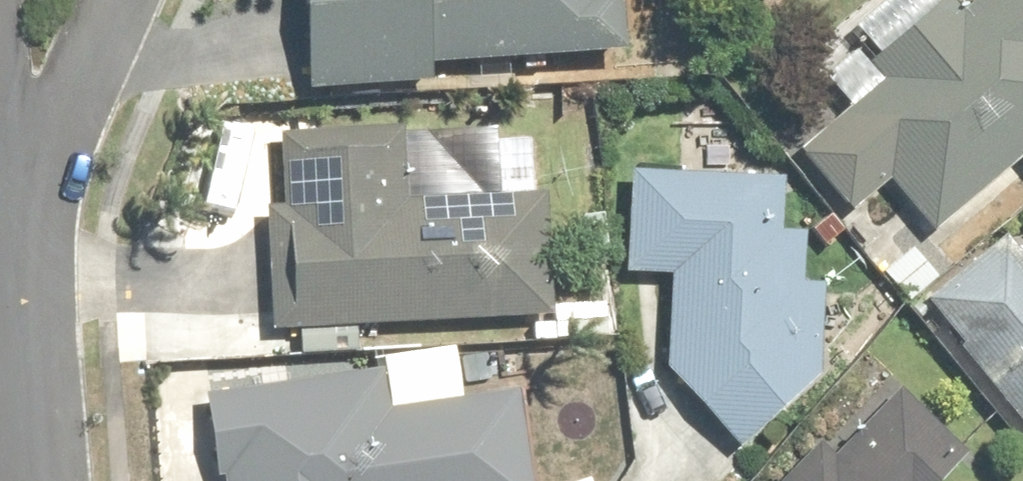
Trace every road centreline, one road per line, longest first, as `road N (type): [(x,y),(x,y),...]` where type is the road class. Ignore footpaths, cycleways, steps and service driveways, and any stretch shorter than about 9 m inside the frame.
road 1 (residential): [(127,0),(3,233)]
road 2 (residential): [(3,233),(26,480)]

